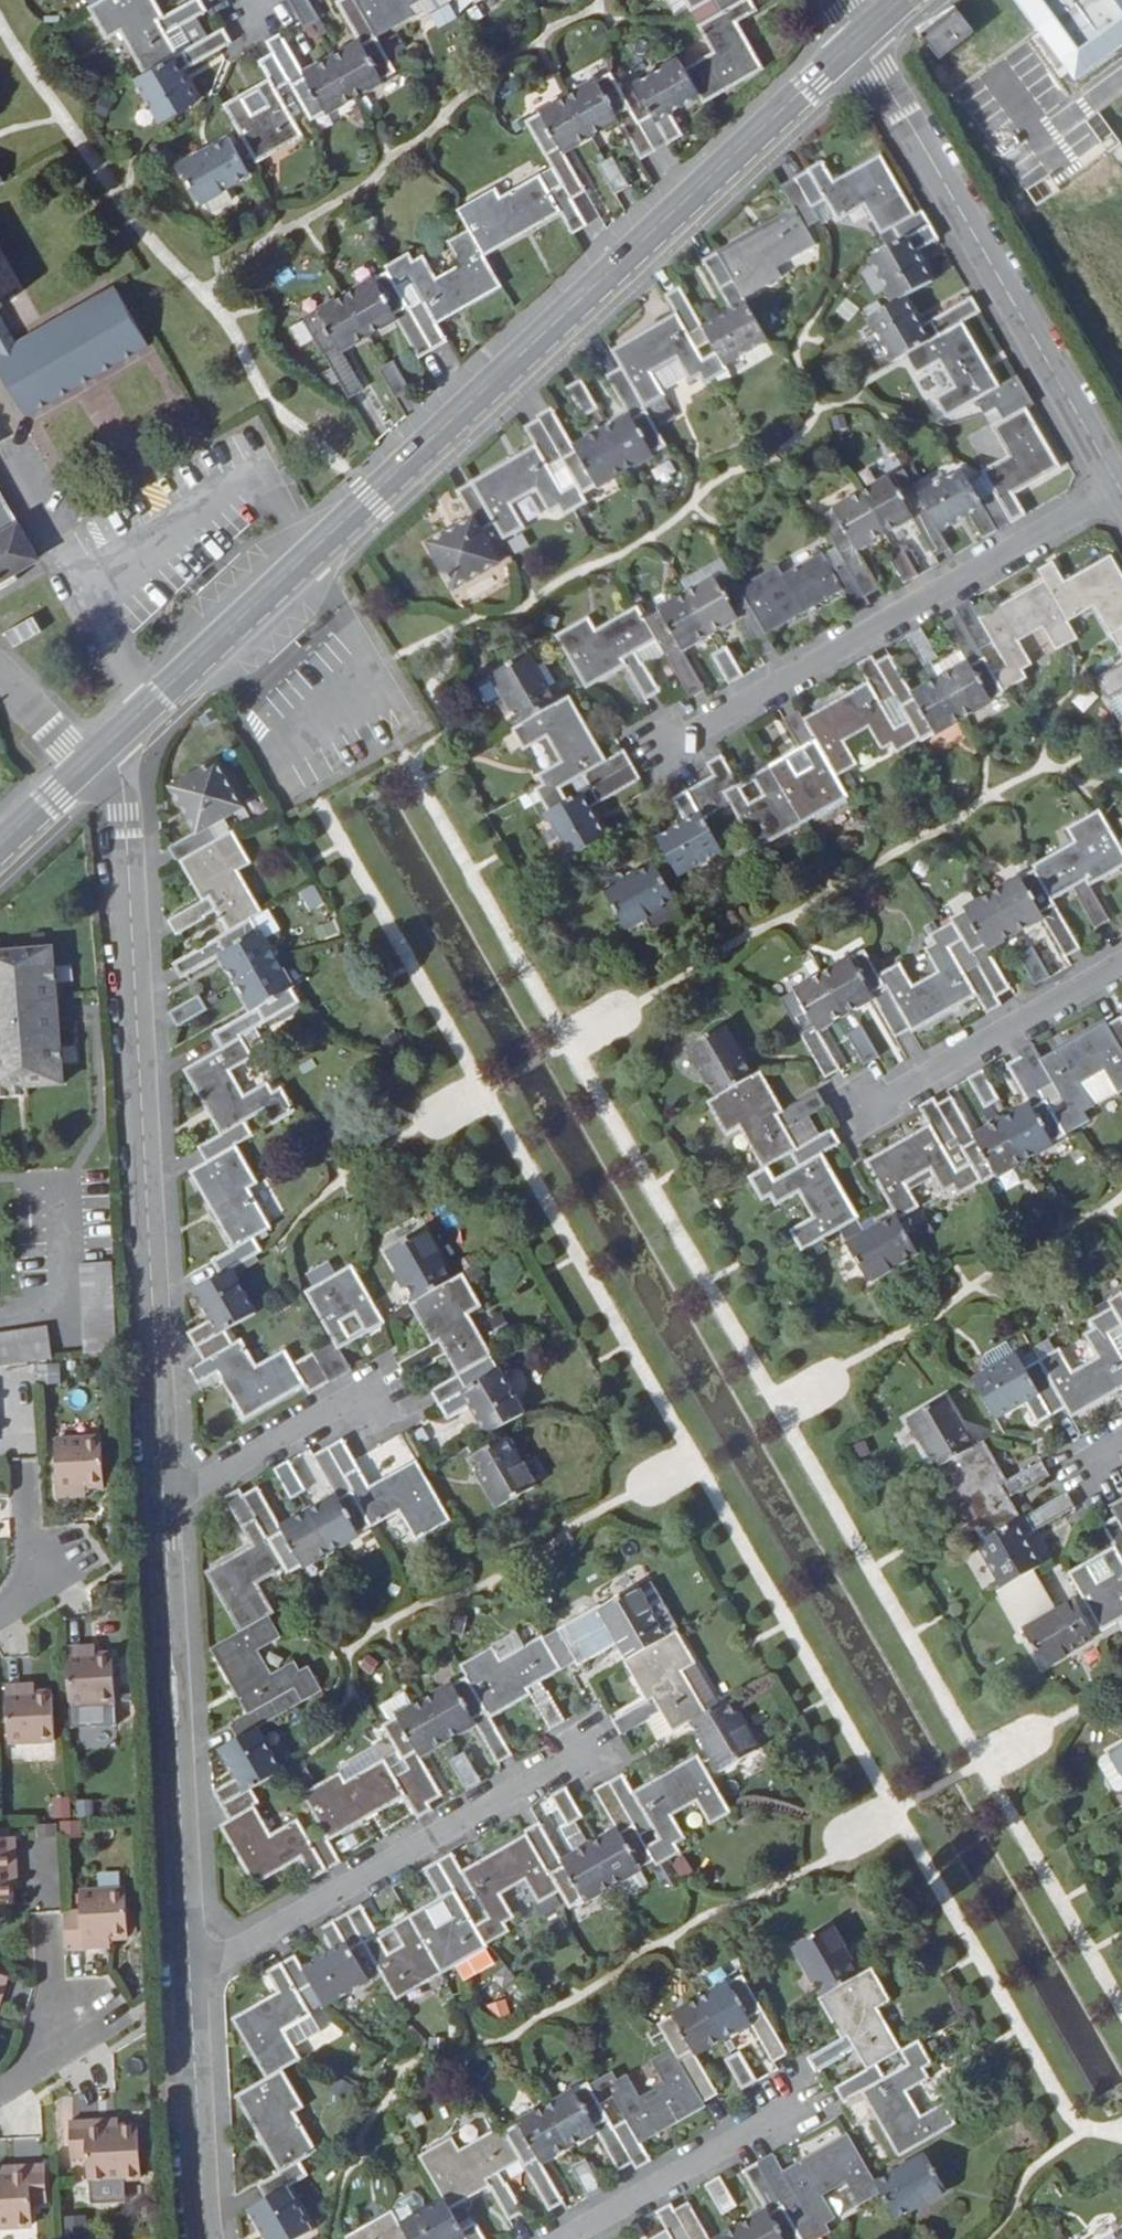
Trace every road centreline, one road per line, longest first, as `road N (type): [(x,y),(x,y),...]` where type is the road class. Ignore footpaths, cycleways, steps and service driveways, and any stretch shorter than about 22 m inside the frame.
road 1 (residential): [(98,752),(862,34)]
road 2 (residential): [(98,752),(125,811),(164,1506)]
road 3 (residential): [(1120,487),(862,34)]
road 4 (residential): [(669,745),(1120,487)]
road 5 (residential): [(164,1506),(188,1980)]
road 6 (residential): [(188,1980),(591,1750)]
road 7 (residential): [(868,1111),(1121,965)]
road 8 (residential): [(42,1853),(53,2014),(44,2065),(0,2097)]
road 9 (residential): [(798,2106),(568,2238)]
road 10 (residential): [(188,1980),(205,2238)]
road 11 (residential): [(368,1390),(164,1506)]
road 12 (residential): [(23,1473),(27,1530),(51,1567),(0,1614)]
road 13 (residential): [(0,671),(86,764)]

